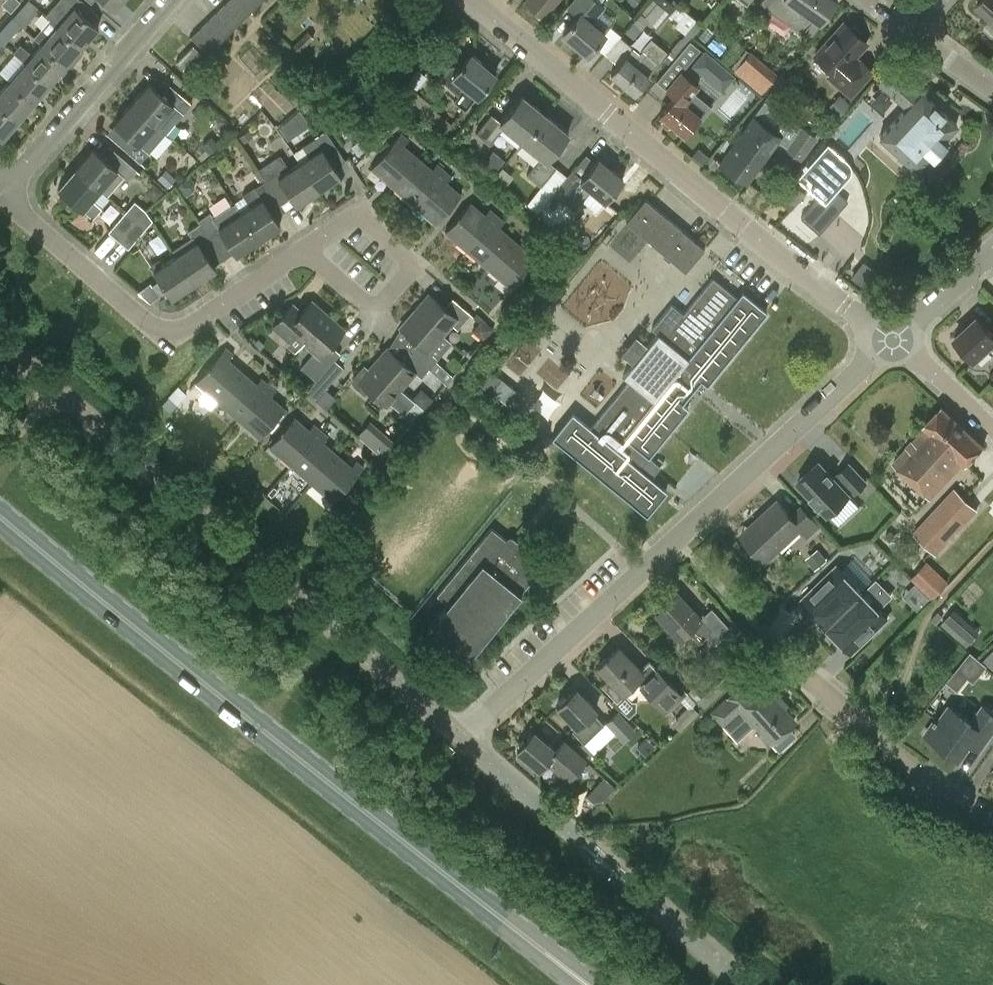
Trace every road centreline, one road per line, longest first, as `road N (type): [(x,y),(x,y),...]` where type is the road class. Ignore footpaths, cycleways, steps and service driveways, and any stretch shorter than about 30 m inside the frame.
road 1 (primary): [(586,984),(0,516)]
road 2 (unclassified): [(461,739),(0,342)]
road 3 (residential): [(461,739),(892,341)]
road 4 (residential): [(892,341),(471,0)]
road 5 (residential): [(306,250),(168,334),(0,193)]
road 6 (residential): [(992,820),(876,739),(768,641)]
road 7 (residential): [(0,193),(171,0)]
road 8 (residential): [(306,250),(358,214),(409,259),(410,272),(384,304),(368,305)]
road 9 (unclassified): [(585,848),(461,739)]
road 10 (residential): [(892,341),(992,250)]
road 11 (residential): [(892,341),(992,428)]

